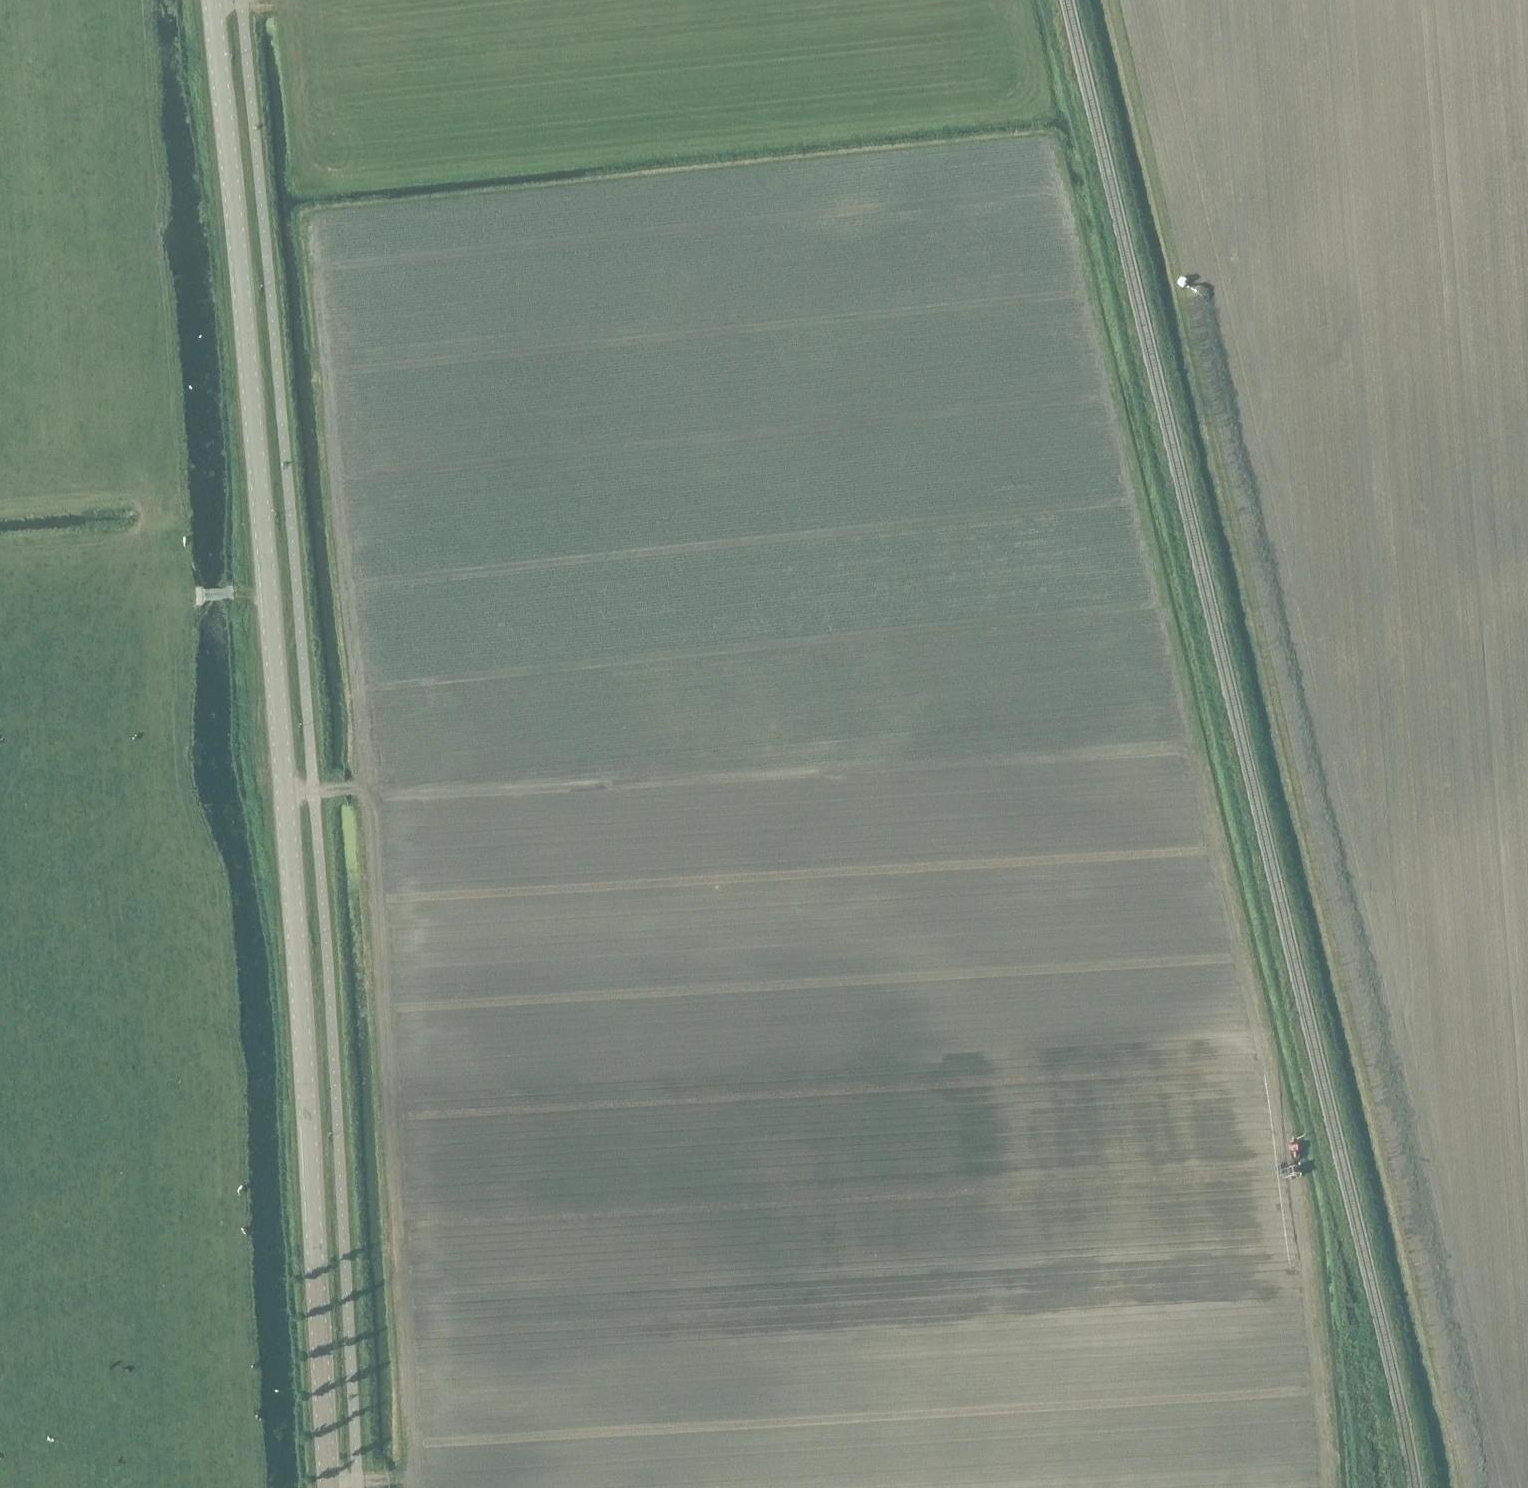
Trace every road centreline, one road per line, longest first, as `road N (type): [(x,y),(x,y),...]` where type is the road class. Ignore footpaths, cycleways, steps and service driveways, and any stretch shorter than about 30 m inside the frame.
road 1 (tertiary): [(327,1487),(297,986),(212,0)]

